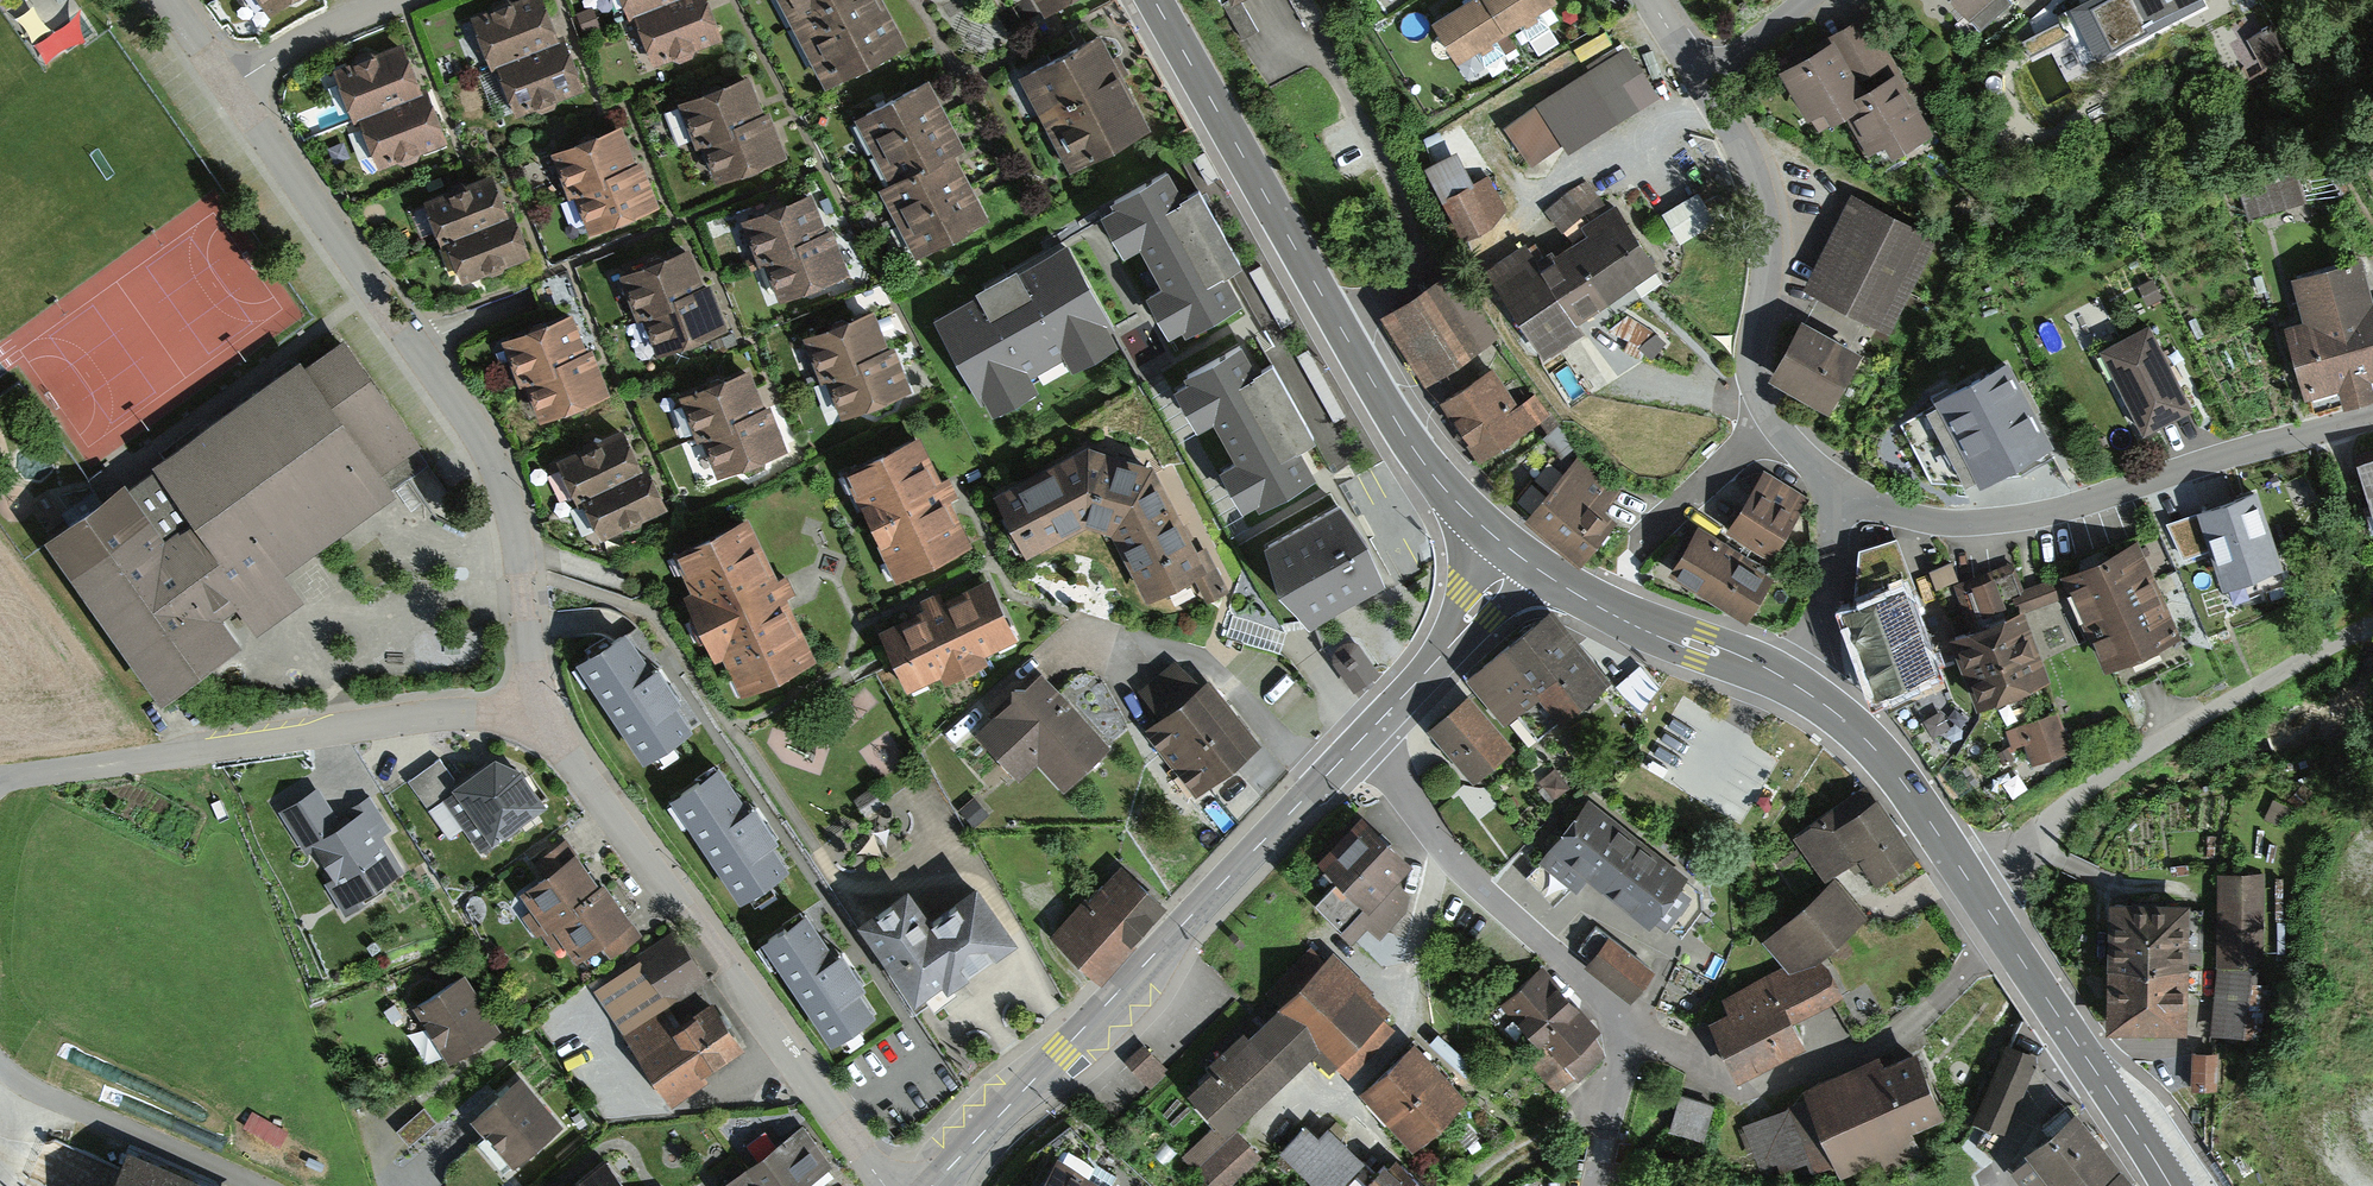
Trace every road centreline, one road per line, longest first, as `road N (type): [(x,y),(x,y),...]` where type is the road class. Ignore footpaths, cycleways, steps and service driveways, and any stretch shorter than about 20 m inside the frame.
road 1 (residential): [(529,704),(514,521),(492,453),(226,81)]
road 2 (tertiary): [(1513,558),(1422,462),(1156,0)]
road 3 (tertiary): [(930,1185),(1361,740)]
road 4 (residential): [(884,1185),(720,951),(529,704)]
road 5 (residential): [(1361,740),(1467,875),(1617,1012),(1626,1053),(1590,1185)]
road 6 (residential): [(2372,414),(2036,515),(1965,524),(1841,495)]
road 7 (residential): [(529,704),(380,717),(0,773)]
road 8 (residential): [(2372,627),(2110,774),(1972,888)]
road 9 (residential): [(1779,427),(1758,395),(1752,366),(1768,222),(1751,161),(1702,77)]
road 10 (tertiary): [(2172,1185),(1972,888)]
road 11 (residential): [(0,1067),(250,1185)]
road 12 (tertiary): [(1972,888),(1885,758),(1799,687)]
road 13 (residential): [(1779,427),(1632,555),(1620,613)]
road 14 (tertiary): [(1361,740),(1477,618),(1513,558)]
road 15 (residential): [(1799,687),(1827,597),(1841,495)]
road 16 (tertiary): [(1799,687),(1620,613)]
road 17 (residential): [(226,81),(394,0)]
road 18 (residential): [(1702,77),(1809,0)]

